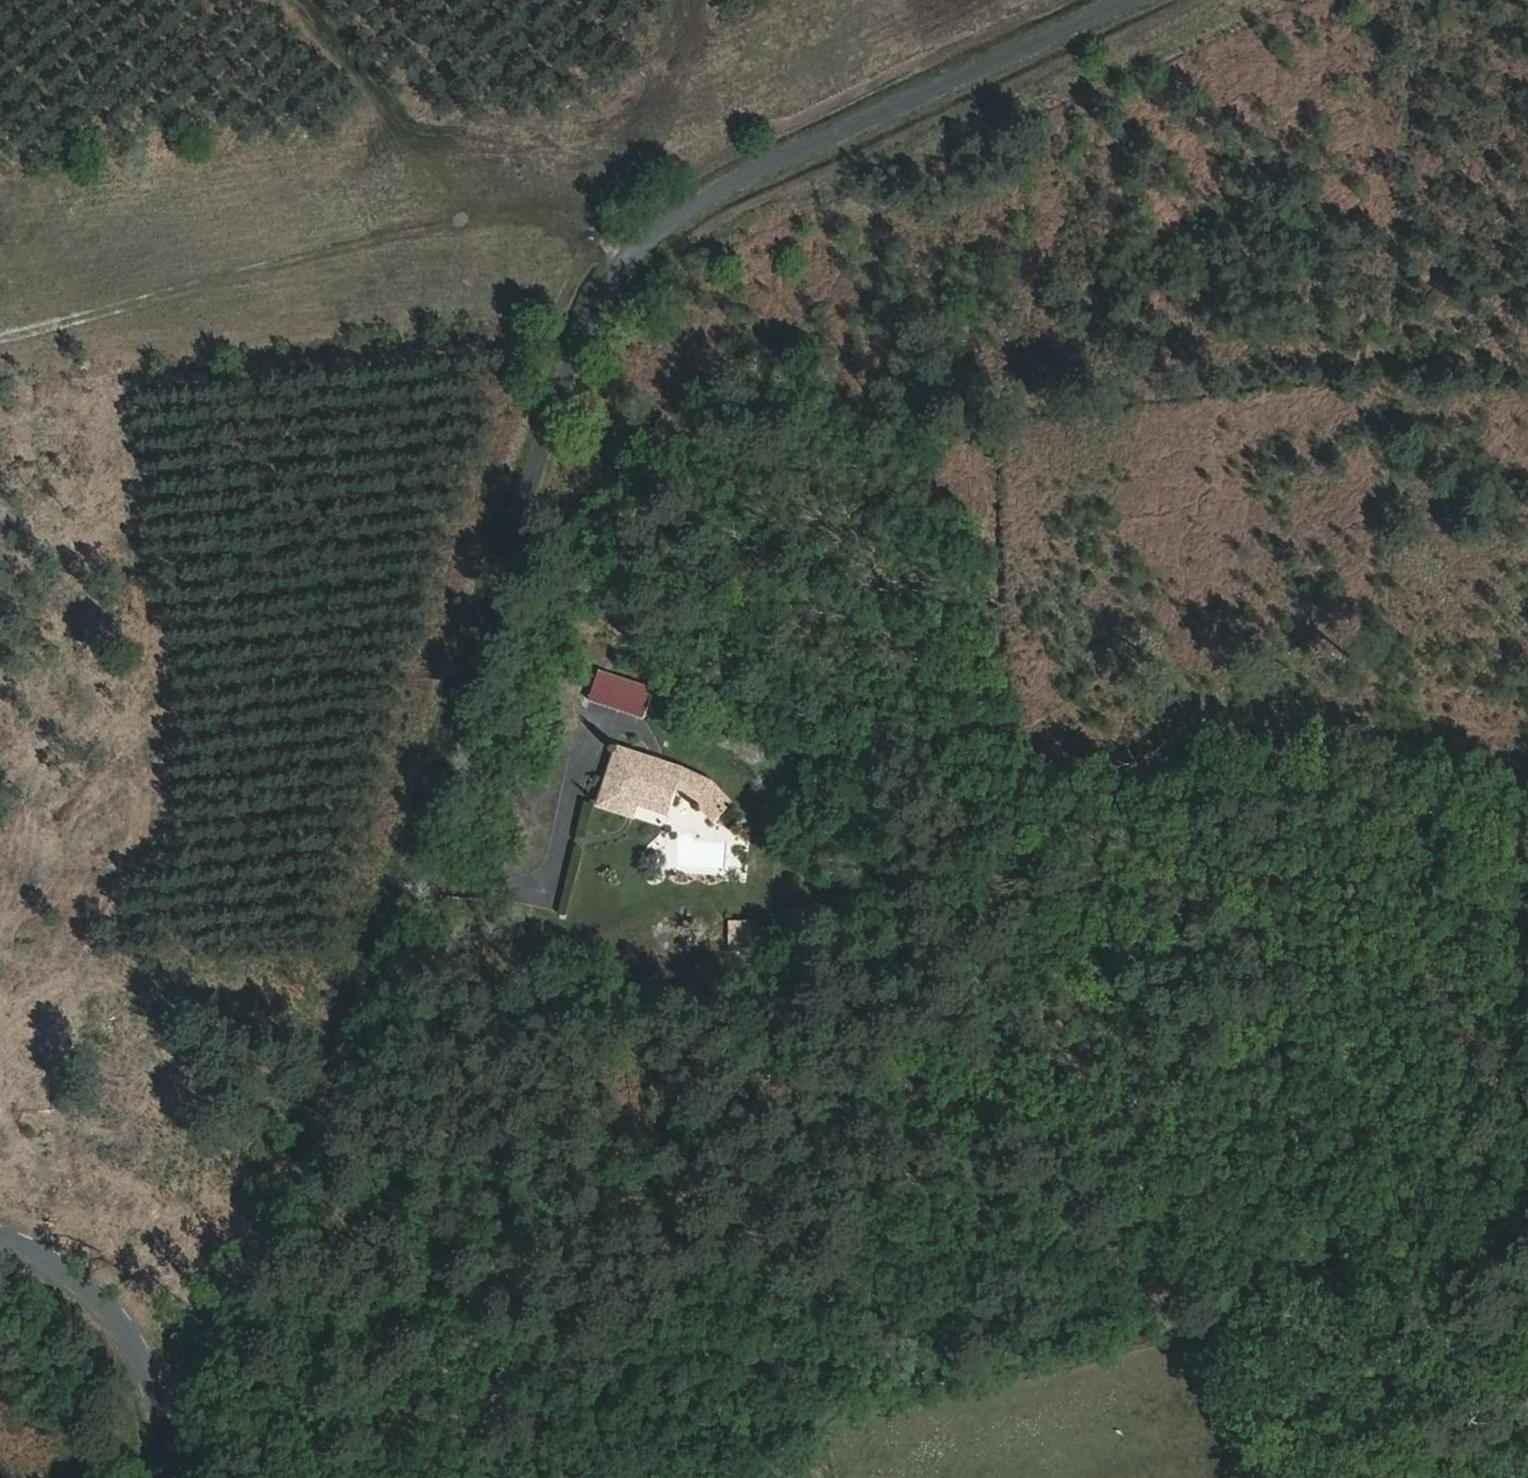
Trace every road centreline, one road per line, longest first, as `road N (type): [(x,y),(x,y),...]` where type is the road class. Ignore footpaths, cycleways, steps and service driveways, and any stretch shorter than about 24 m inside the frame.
road 1 (unclassified): [(1149,0),(740,190),(603,288),(167,1477)]
road 2 (tertiary): [(153,1477),(149,1391),(108,1319),(70,1273),(0,1249)]

